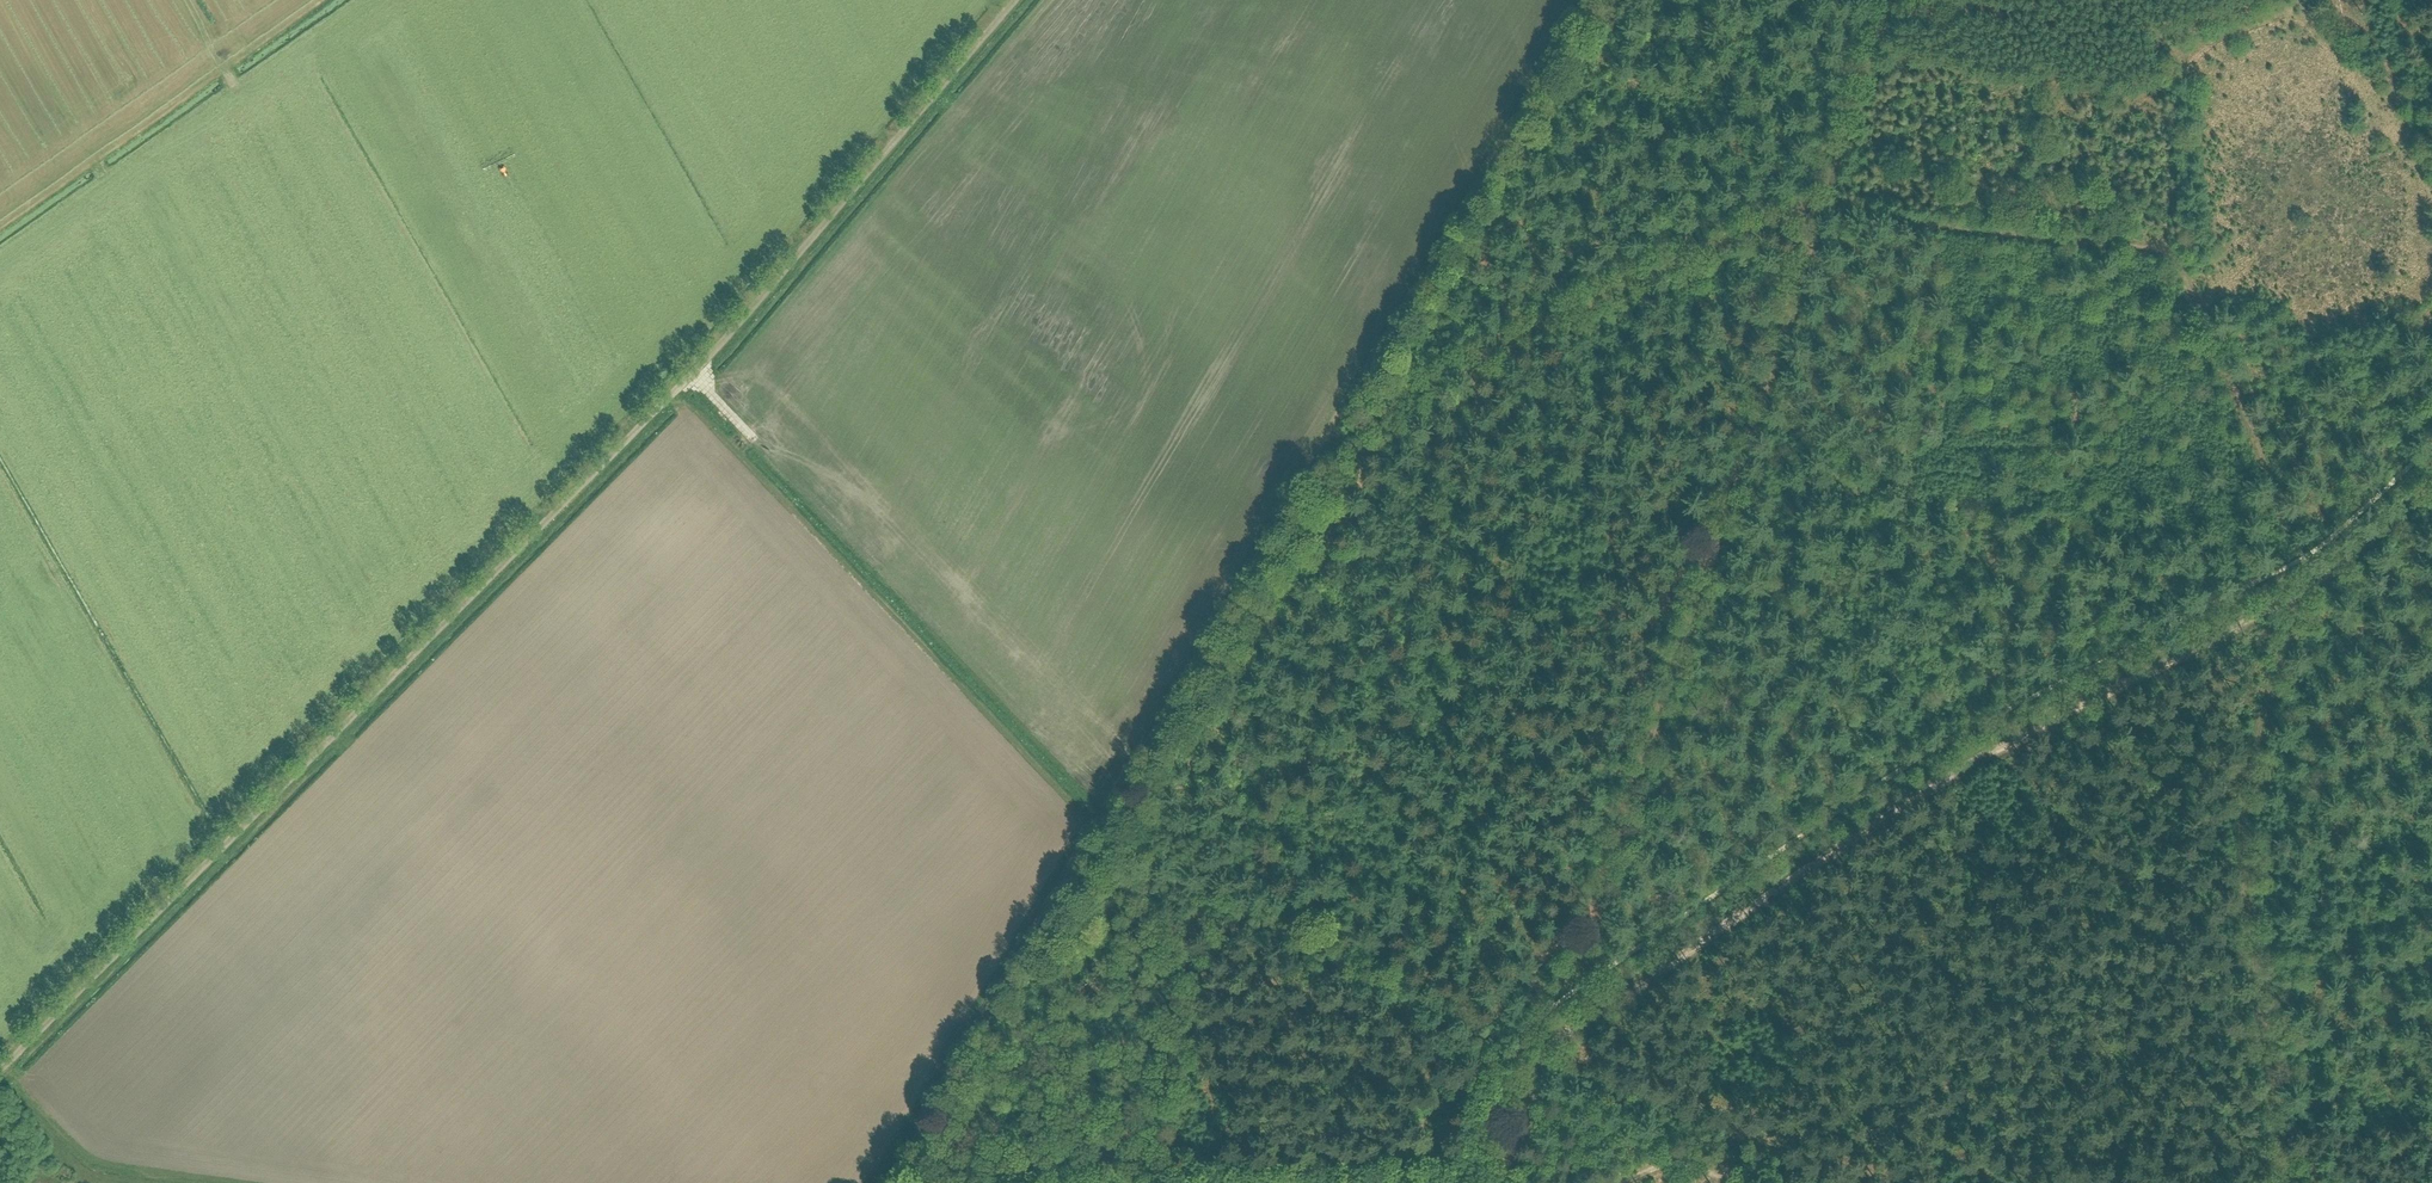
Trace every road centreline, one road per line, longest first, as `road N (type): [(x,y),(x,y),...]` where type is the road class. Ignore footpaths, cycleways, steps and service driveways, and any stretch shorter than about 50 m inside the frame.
road 1 (unclassified): [(0,1071),(685,379),(1016,0)]
road 2 (track): [(2249,436),(2308,578),(1967,758),(1753,893),(1556,1026),(1532,1092)]
road 3 (track): [(1480,373),(1469,469),(1322,880),(1107,808)]
road 4 (track): [(1801,276),(1592,911)]
road 5 (track): [(2281,1182),(2253,1028),(2242,825),(2265,685),(2308,578)]
road 6 (track): [(2249,436),(2168,260),(2139,250),(1819,220)]
road 7 (track): [(1584,0),(1317,450)]
road 8 (track): [(1317,450),(1107,808)]
road 9 (track): [(885,1182),(1070,871)]
road 10 (track): [(1756,239),(1441,392)]
road 11 (track): [(1819,220),(1893,0)]
road 12 (track): [(2431,477),(2308,578)]
road 13 (track): [(1441,392),(1317,450)]
road 14 (track): [(1592,911),(1556,1026)]

